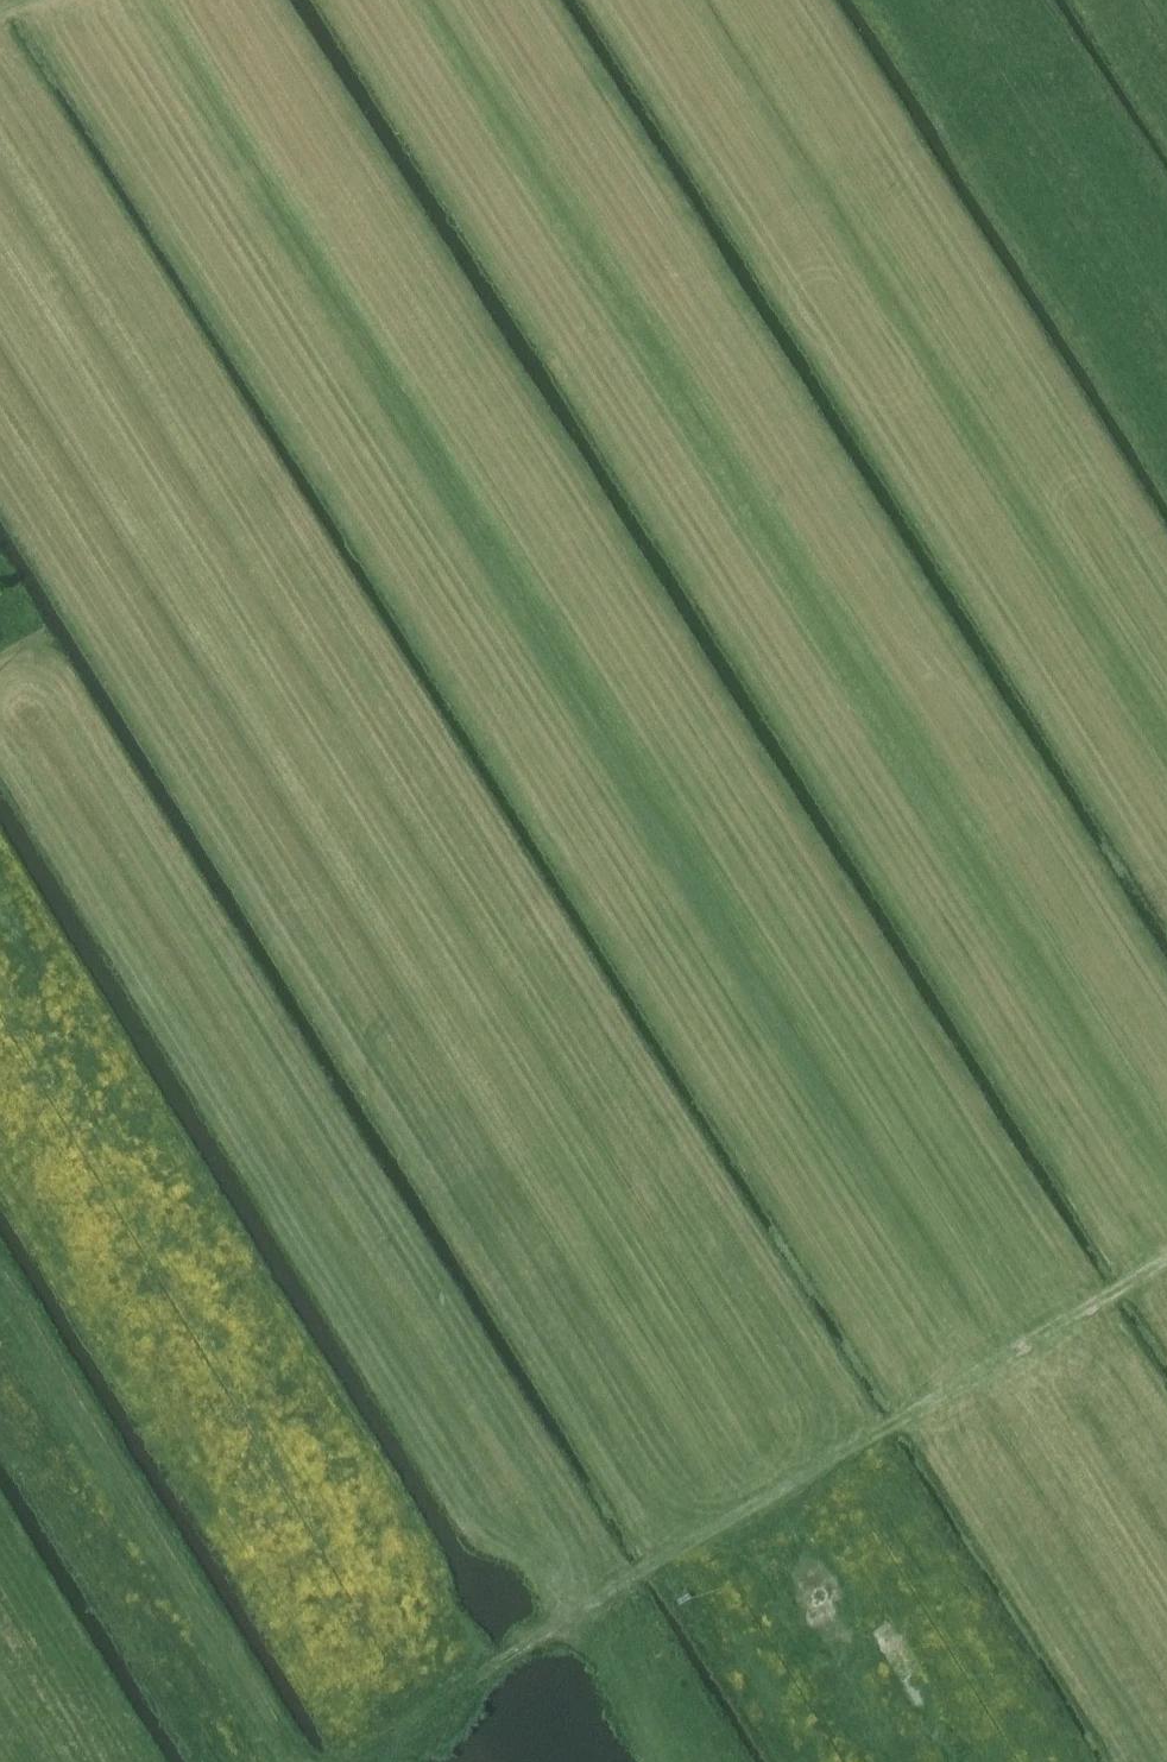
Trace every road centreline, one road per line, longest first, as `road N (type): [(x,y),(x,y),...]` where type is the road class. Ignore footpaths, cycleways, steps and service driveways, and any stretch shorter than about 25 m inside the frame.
road 1 (track): [(334,1761),(1166,1258)]
road 2 (track): [(297,1761),(0,1270)]

